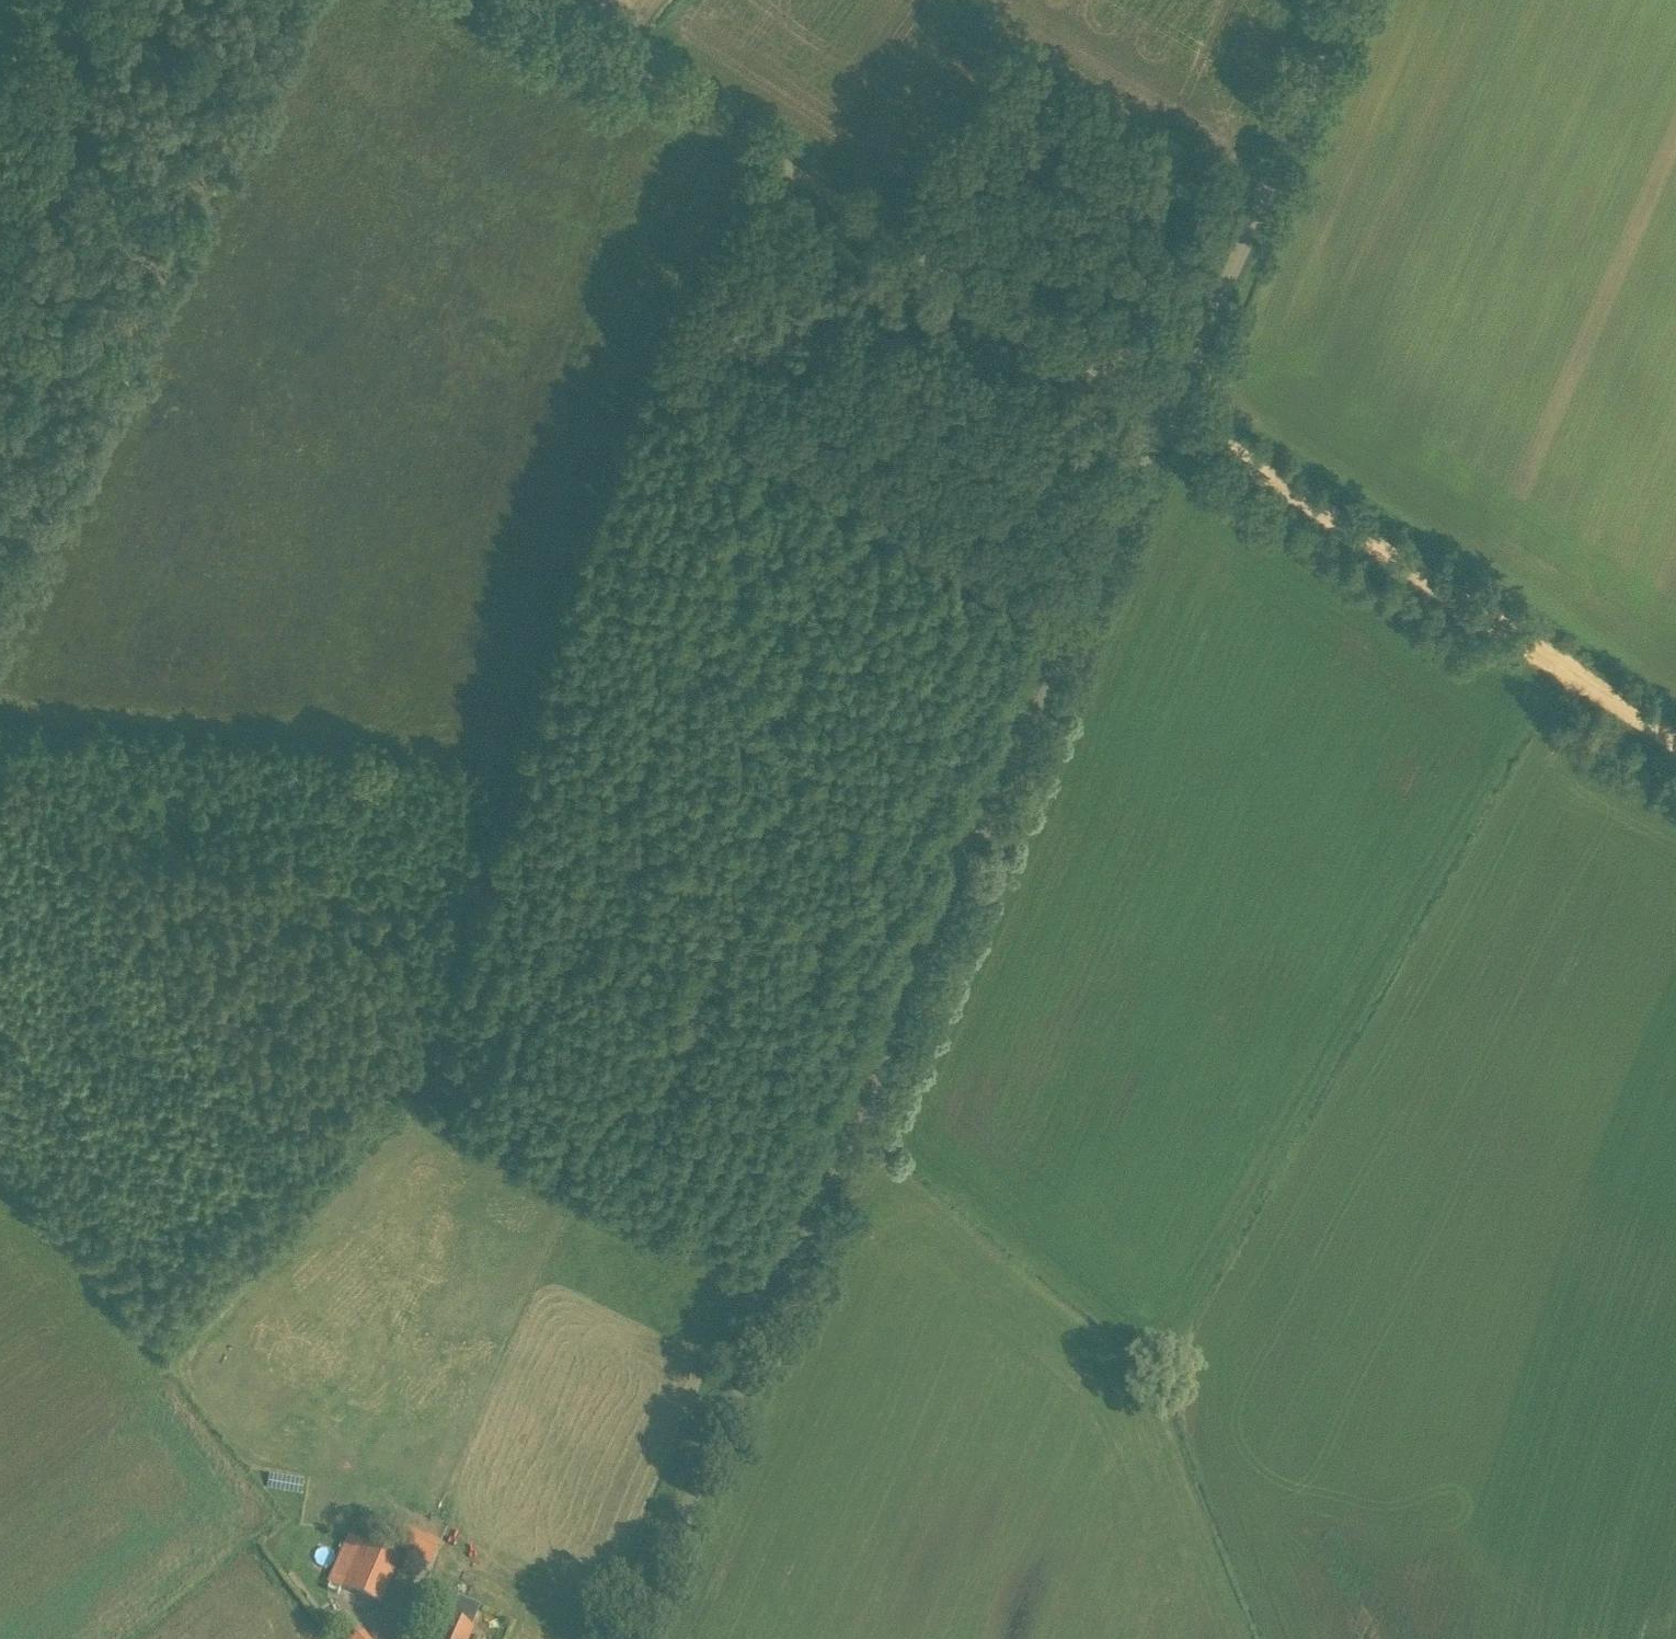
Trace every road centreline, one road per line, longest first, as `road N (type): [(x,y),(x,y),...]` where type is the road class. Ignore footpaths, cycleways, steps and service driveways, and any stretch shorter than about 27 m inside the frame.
road 1 (unclassified): [(634,1638),(1179,402)]
road 2 (unclassified): [(1179,402),(546,0)]
road 3 (track): [(1179,402),(1675,730)]
road 4 (unclassified): [(1179,402),(1355,0)]

